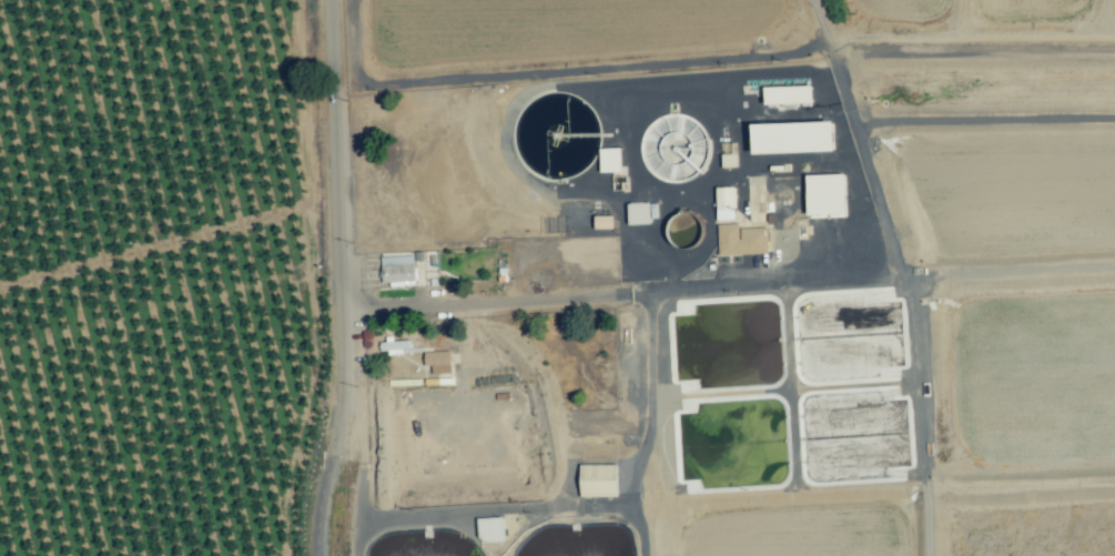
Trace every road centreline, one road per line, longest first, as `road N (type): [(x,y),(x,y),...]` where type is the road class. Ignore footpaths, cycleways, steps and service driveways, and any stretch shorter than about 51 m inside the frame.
road 1 (residential): [(343,0),(359,555)]
road 2 (residential): [(354,371),(321,502),(318,555)]

